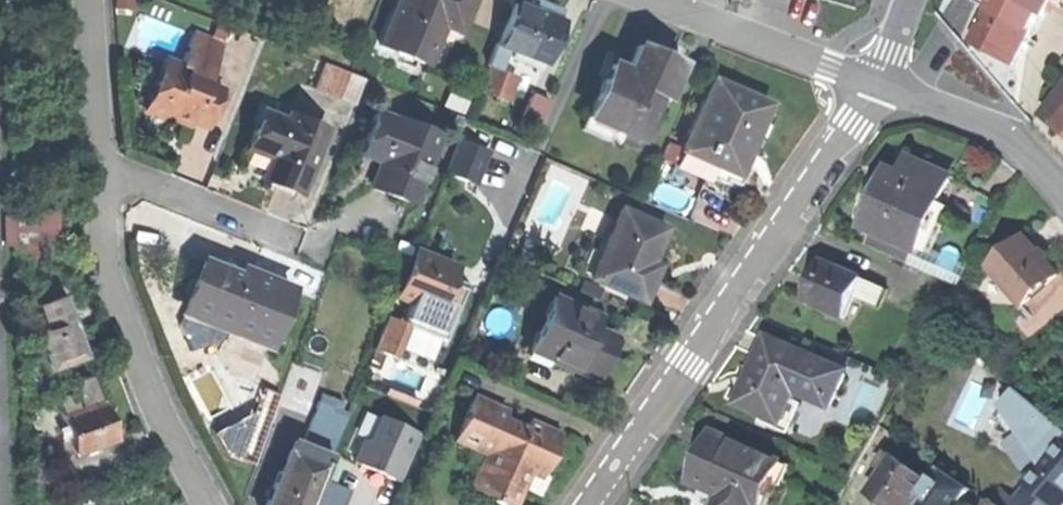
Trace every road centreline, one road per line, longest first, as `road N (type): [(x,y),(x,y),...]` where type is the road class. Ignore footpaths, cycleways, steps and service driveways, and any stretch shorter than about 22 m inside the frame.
road 1 (residential): [(590,504),(874,82)]
road 2 (residential): [(208,504),(106,278),(101,174)]
road 3 (residential): [(874,82),(650,0)]
road 4 (residential): [(1062,193),(986,127),(874,82)]
road 5 (residential): [(101,174),(287,238)]
road 6 (residential): [(101,174),(95,0)]

